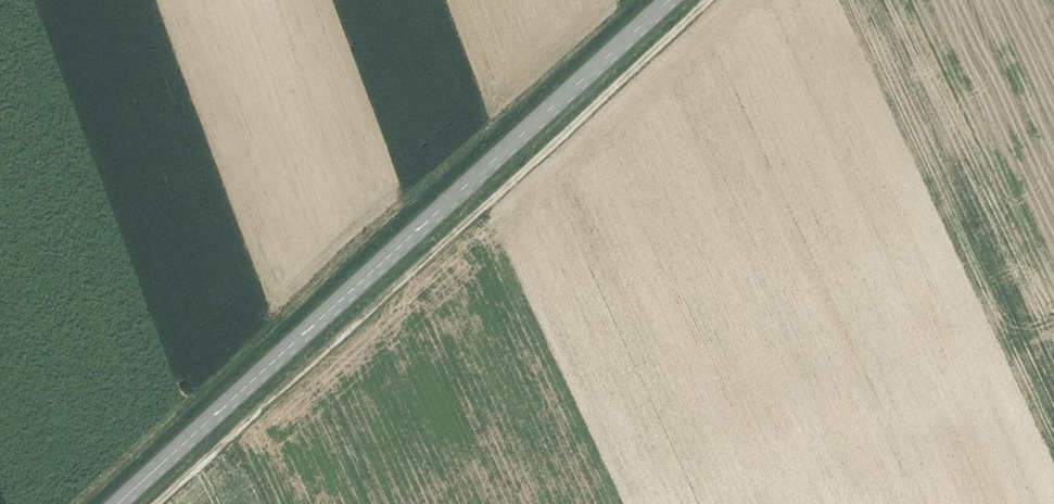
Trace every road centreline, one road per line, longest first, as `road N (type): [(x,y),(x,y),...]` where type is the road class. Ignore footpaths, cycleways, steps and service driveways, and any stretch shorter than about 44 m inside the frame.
road 1 (tertiary): [(118,503),(674,0)]
road 2 (track): [(159,503),(706,0)]

